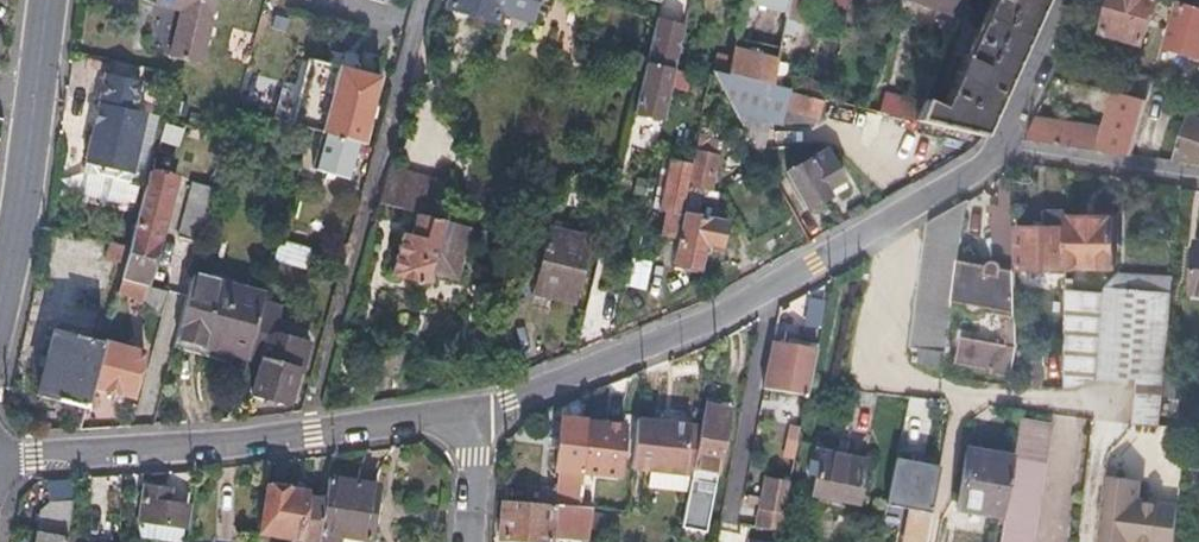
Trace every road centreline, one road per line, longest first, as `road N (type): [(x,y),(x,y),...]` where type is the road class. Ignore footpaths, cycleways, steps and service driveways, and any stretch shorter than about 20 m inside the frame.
road 1 (residential): [(893,217),(745,309),(471,416)]
road 2 (residential): [(425,0),(304,437)]
road 3 (residential): [(893,217),(857,374),(1116,406)]
road 4 (residential): [(48,0),(0,307)]
road 5 (residential): [(304,437),(0,458)]
road 6 (residential): [(1068,0),(999,152),(893,217)]
road 7 (residential): [(471,416),(304,437)]
road 8 (residential): [(471,416),(464,541)]

